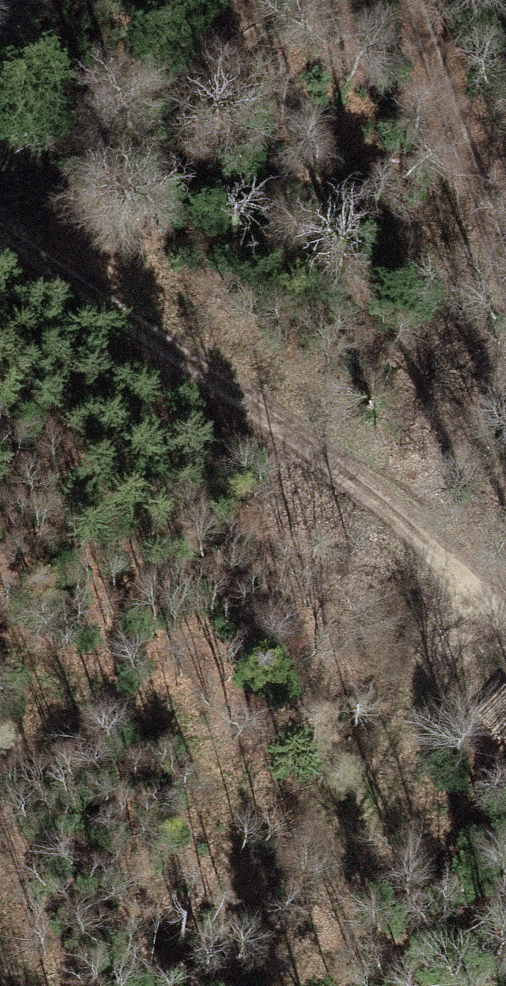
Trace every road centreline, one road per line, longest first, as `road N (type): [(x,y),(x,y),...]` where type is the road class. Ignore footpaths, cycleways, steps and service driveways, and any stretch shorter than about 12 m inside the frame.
road 1 (track): [(505,626),(311,448),(0,242)]
road 2 (track): [(478,602),(404,671),(306,985)]
road 3 (track): [(419,0),(505,270)]

